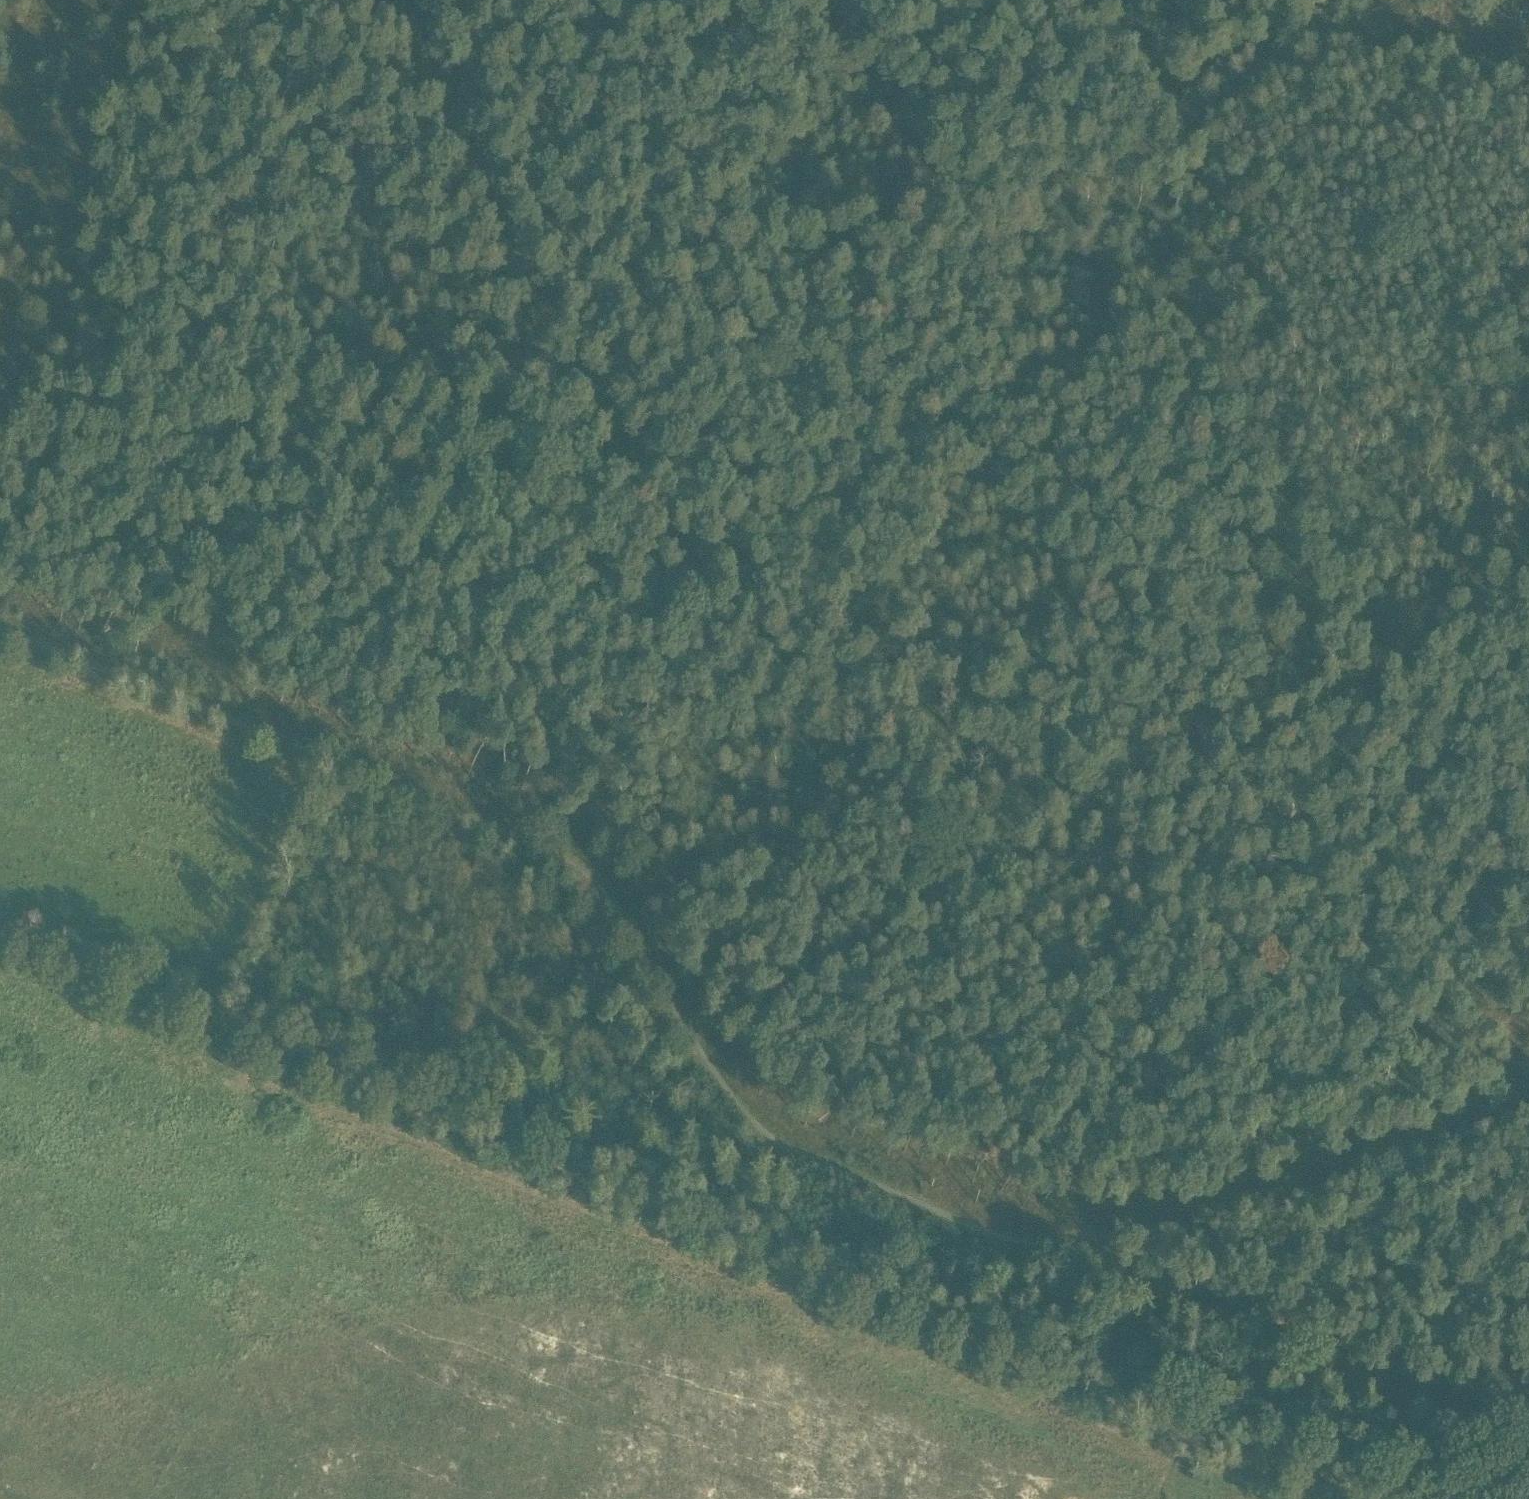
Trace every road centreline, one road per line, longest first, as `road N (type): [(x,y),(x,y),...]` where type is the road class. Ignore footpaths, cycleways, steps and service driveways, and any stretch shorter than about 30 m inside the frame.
road 1 (track): [(1348,1498),(429,1119)]
road 2 (track): [(429,1119),(0,942)]

